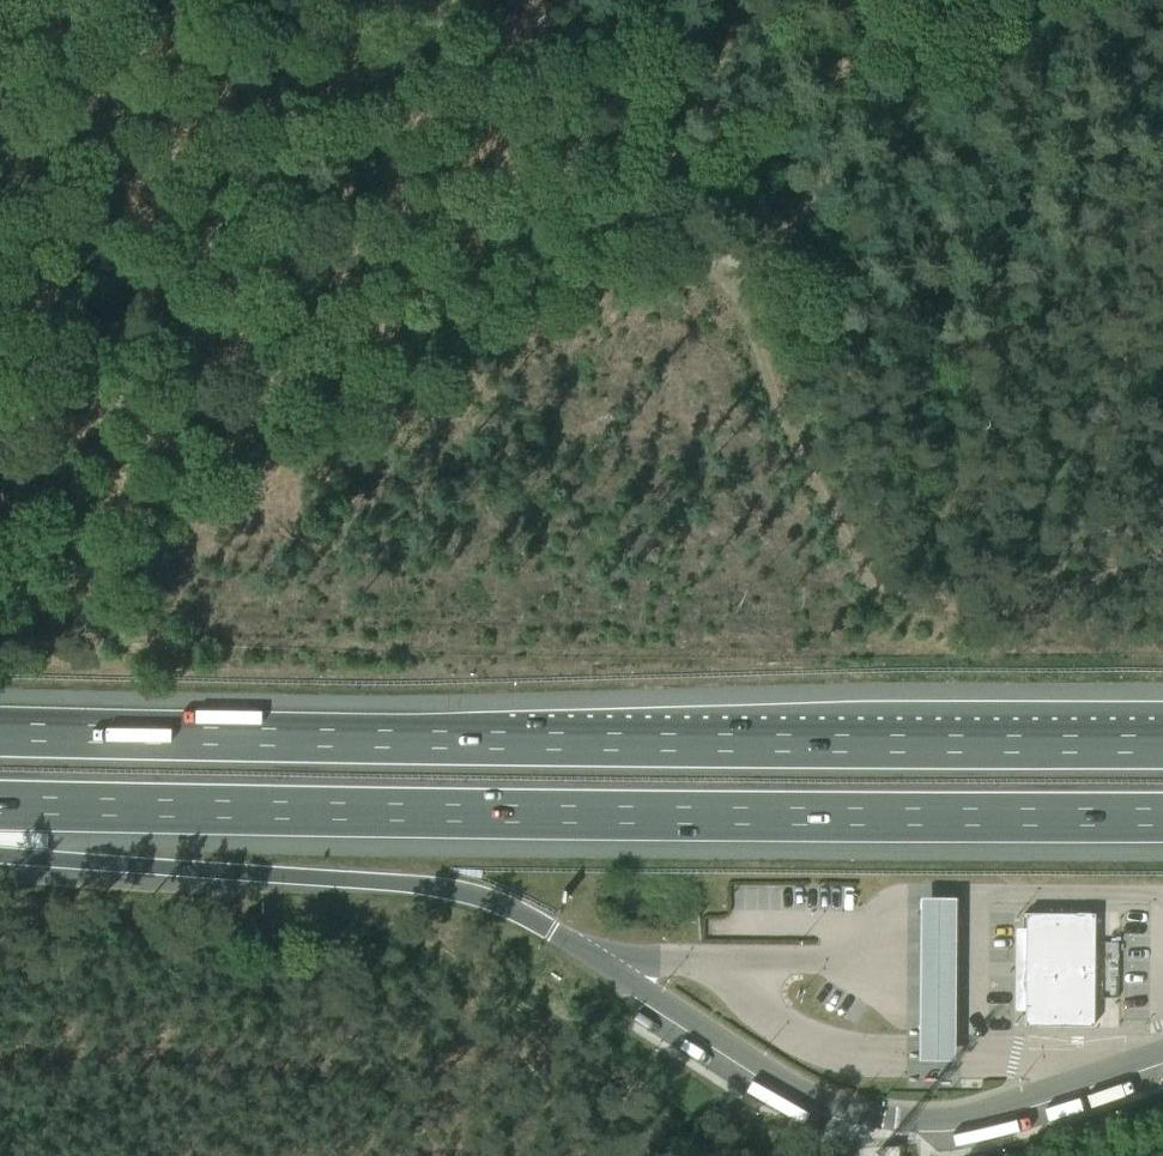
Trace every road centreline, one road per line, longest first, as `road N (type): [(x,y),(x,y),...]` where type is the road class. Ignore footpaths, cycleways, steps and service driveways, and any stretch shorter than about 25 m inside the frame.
road 1 (motorway): [(1162,742),(856,746),(0,733)]
road 2 (motorway): [(0,803),(1162,818)]
road 3 (track): [(749,301),(831,499),(892,605),(946,620),(1162,558)]
road 4 (track): [(749,301),(464,0)]
road 5 (track): [(908,0),(835,169),(776,275),(749,301)]
road 6 (motorway): [(0,856),(238,872)]

